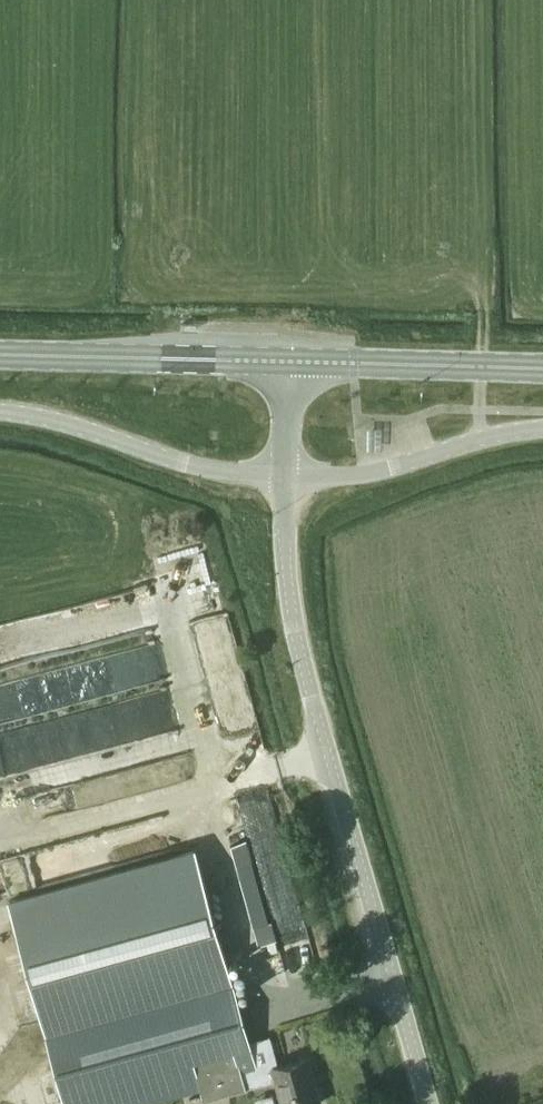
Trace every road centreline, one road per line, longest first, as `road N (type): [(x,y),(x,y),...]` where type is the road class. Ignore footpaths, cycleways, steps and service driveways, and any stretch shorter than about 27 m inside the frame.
road 1 (unclassified): [(429,1103),(293,617),(286,475)]
road 2 (unclassified): [(0,412),(92,431),(207,470),(286,475)]
road 3 (secondary): [(288,362),(0,355)]
road 4 (unclassified): [(286,475),(363,475),(480,438),(542,429)]
road 5 (secondary): [(542,369),(288,362)]
road 6 (track): [(480,438),(482,311)]

